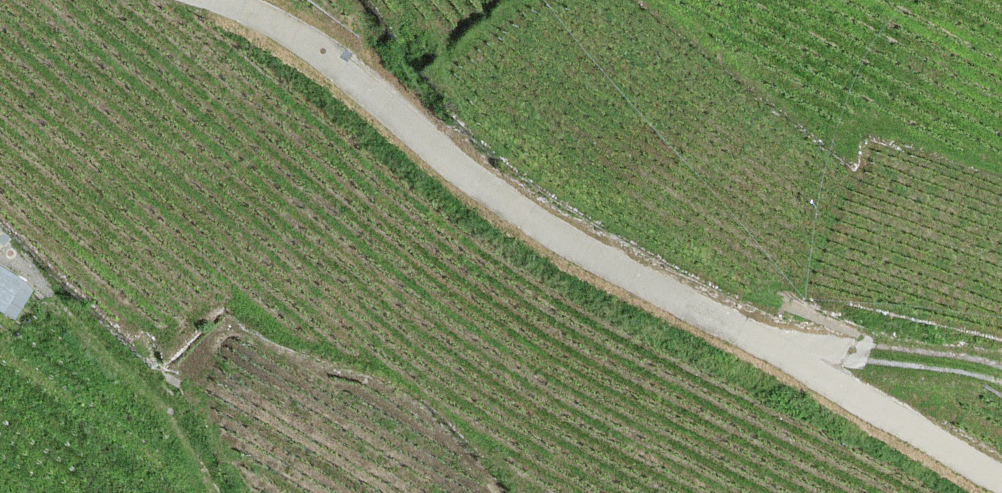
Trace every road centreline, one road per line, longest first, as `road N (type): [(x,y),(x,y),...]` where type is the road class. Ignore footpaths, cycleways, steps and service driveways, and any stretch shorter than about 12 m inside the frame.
road 1 (residential): [(1001,481),(513,207),(323,53),(221,0)]
road 2 (track): [(0,246),(152,380),(223,492)]
road 3 (track): [(1001,373),(802,347),(784,359)]

